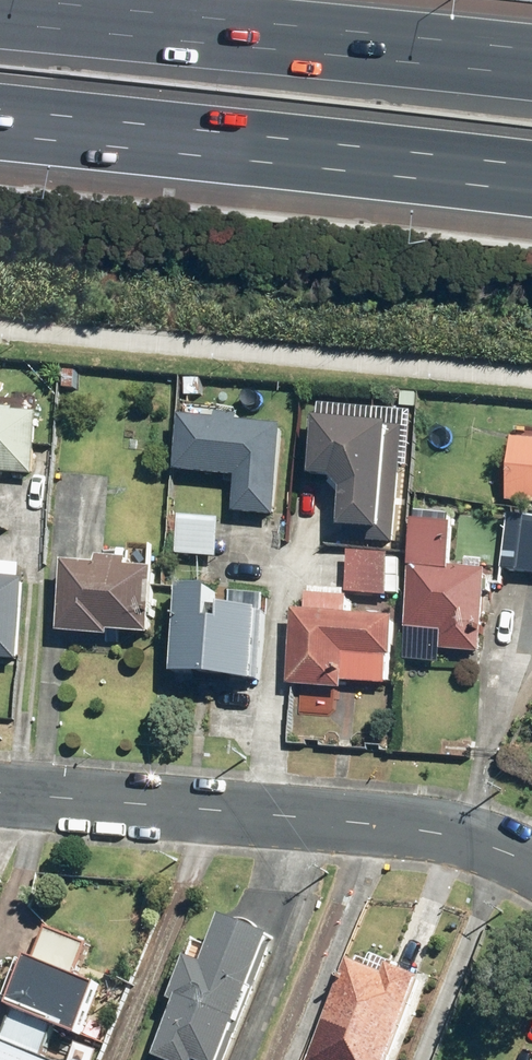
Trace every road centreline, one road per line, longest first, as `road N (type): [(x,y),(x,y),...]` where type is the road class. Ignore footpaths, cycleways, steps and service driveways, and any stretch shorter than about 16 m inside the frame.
road 1 (residential): [(0,795),(422,829),(531,864)]
road 2 (motorway): [(531,168),(0,111)]
road 3 (motorway): [(0,35),(531,89)]

